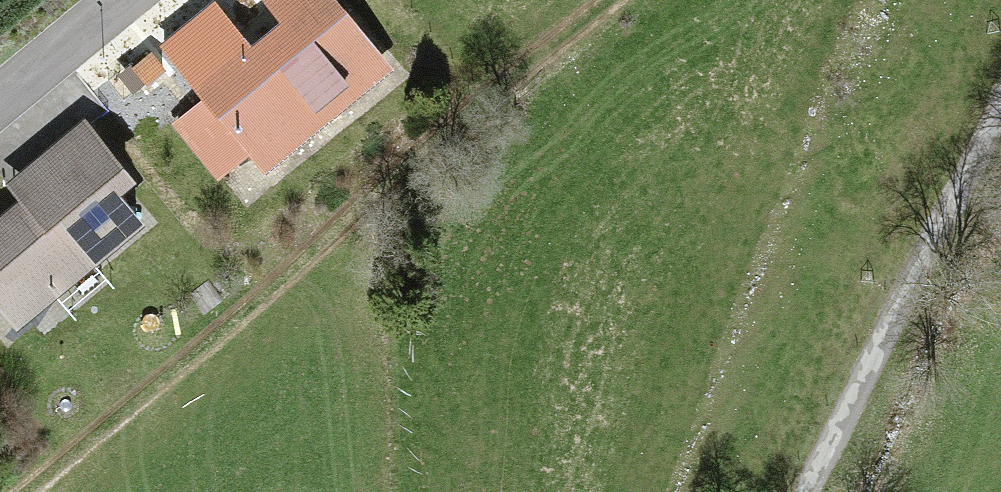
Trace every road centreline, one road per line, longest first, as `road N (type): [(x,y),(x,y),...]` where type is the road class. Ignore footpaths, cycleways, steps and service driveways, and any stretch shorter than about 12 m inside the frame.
road 1 (track): [(47,491),(630,0)]
road 2 (track): [(1000,104),(808,491)]
road 3 (residential): [(123,0),(0,100)]

